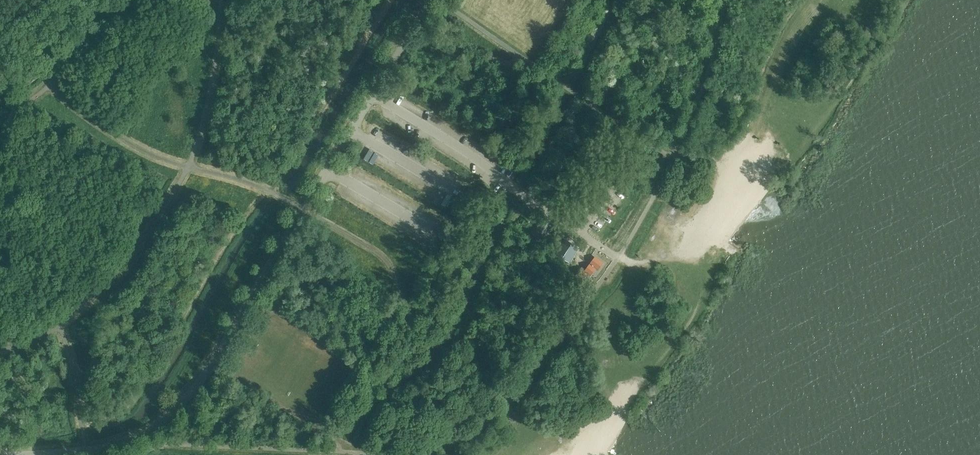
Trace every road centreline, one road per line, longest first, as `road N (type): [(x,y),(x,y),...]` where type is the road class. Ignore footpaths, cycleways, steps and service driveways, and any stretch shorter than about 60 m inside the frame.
road 1 (residential): [(76,454),(123,444),(189,396),(374,95),(600,247)]

